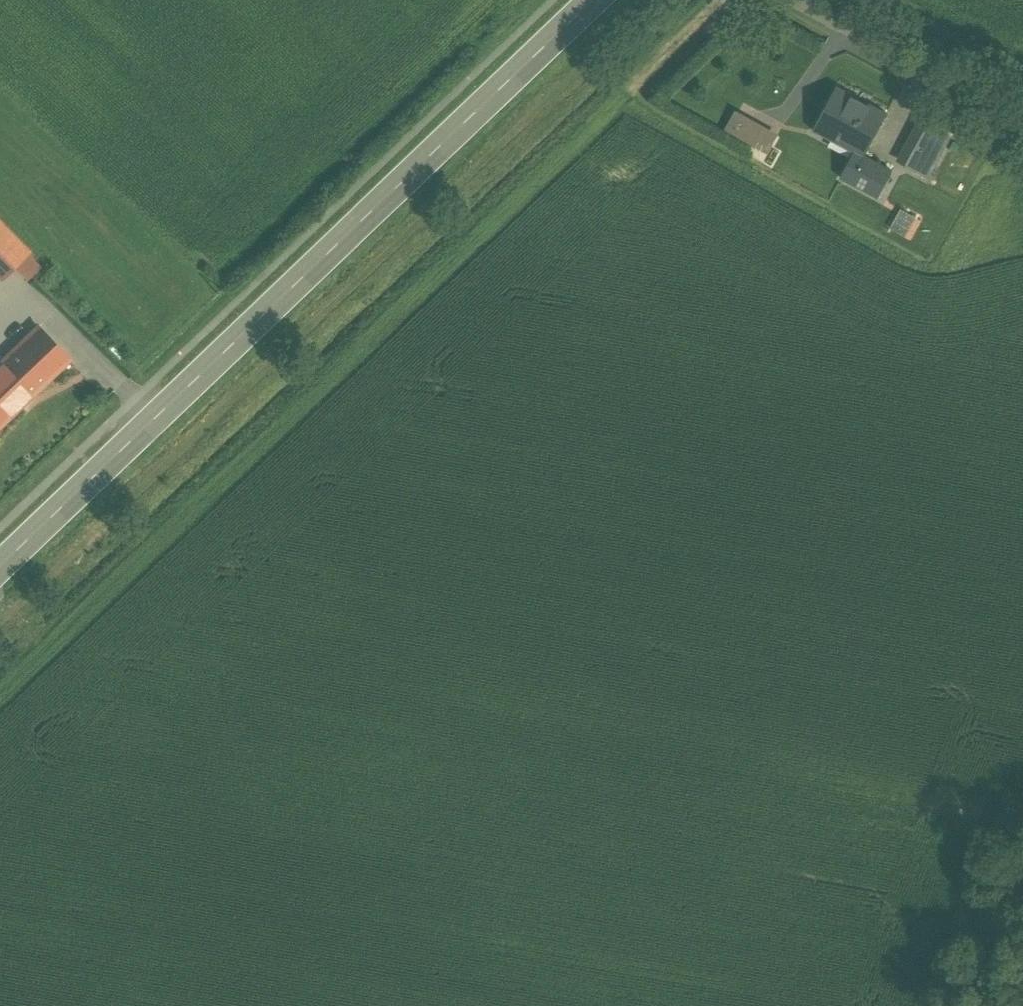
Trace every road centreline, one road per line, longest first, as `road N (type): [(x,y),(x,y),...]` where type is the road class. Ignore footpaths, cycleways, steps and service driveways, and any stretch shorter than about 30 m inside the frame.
road 1 (secondary): [(0,564),(592,0)]
road 2 (unclassified): [(1022,118),(800,0)]

